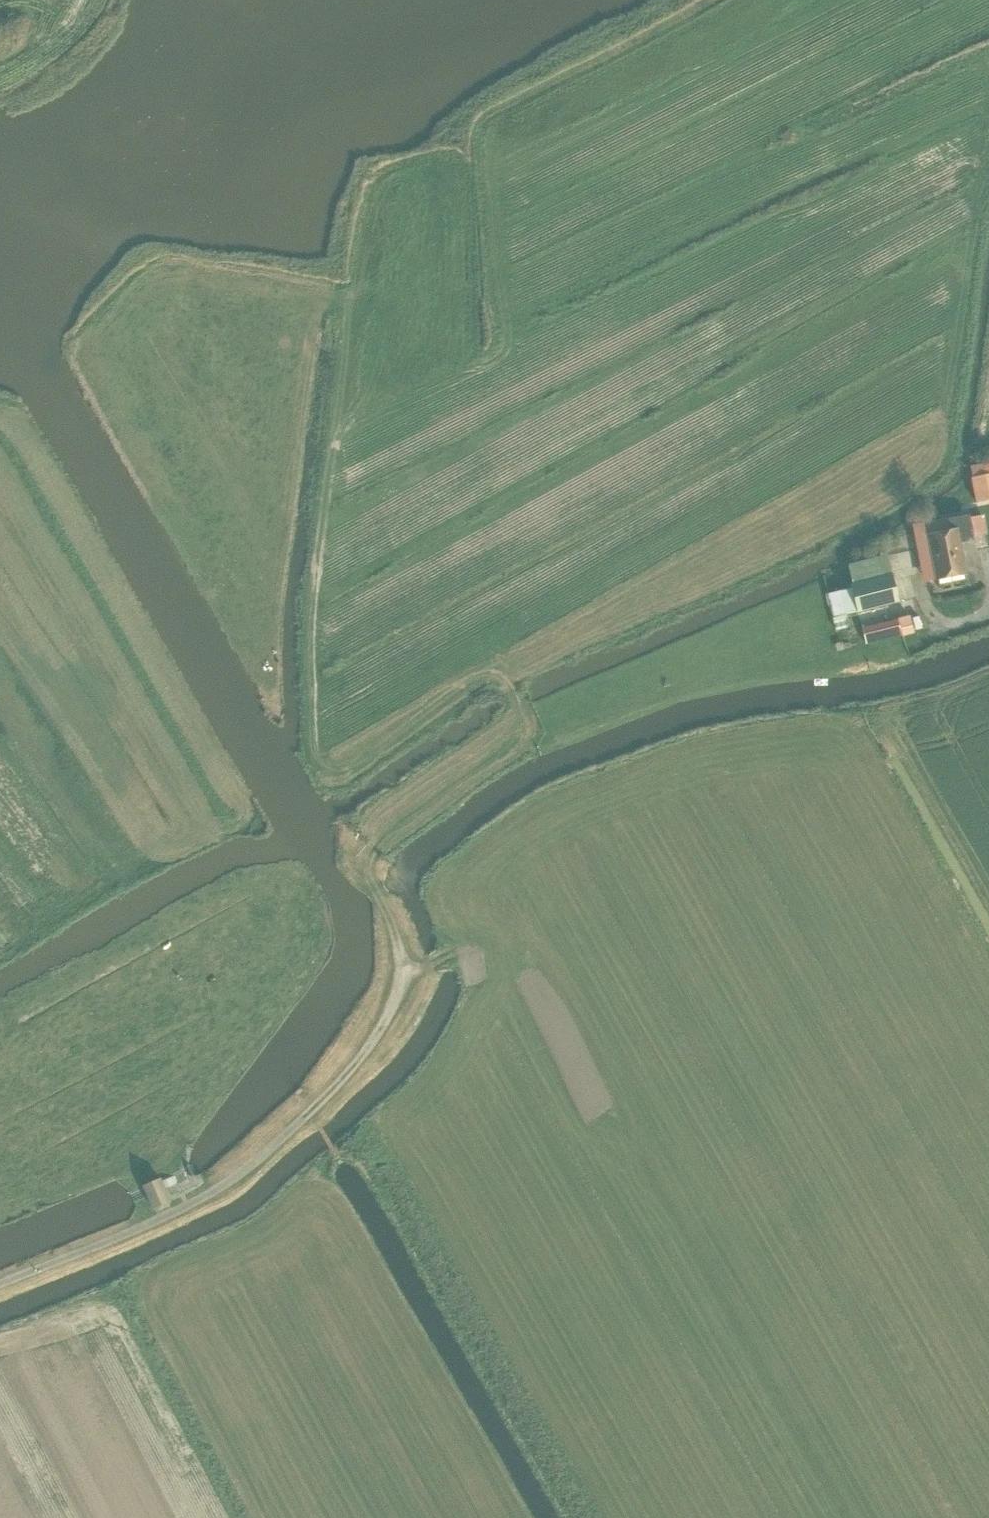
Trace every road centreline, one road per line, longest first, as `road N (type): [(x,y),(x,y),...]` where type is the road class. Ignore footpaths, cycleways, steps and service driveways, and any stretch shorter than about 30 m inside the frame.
road 1 (track): [(988,688),(877,723),(717,744),(562,803),(451,877),(440,904),(453,950),(399,977)]
road 2 (track): [(364,870),(391,926),(399,977),(378,1033),(334,1090),(201,1200),(0,1284)]

